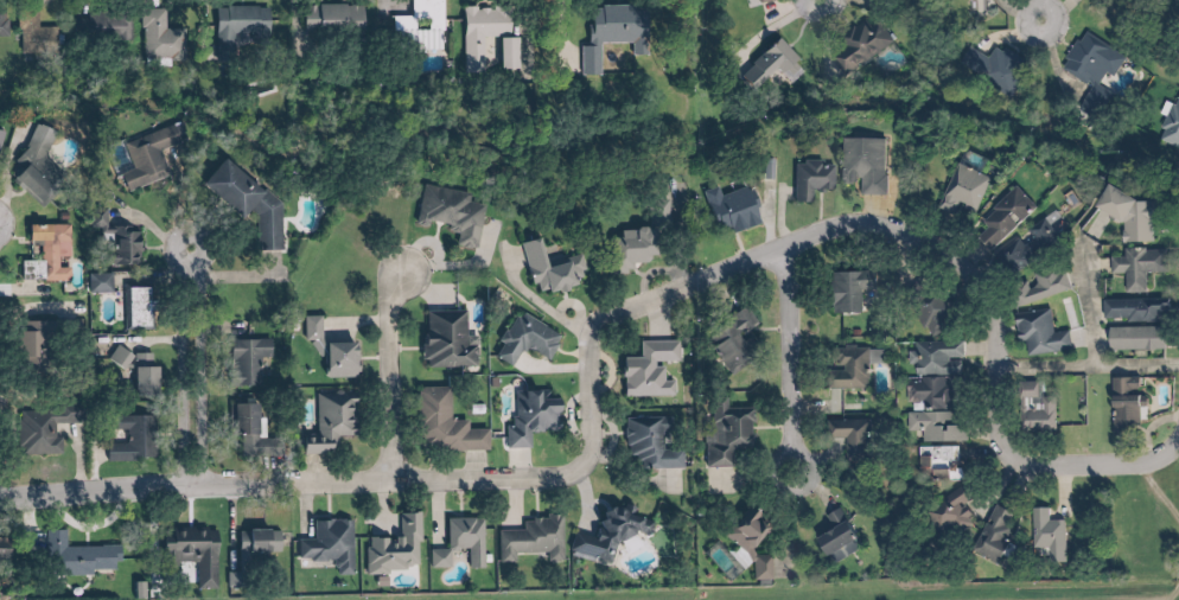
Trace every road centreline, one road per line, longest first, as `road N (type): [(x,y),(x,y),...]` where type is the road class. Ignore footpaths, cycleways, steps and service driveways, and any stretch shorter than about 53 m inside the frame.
road 1 (residential): [(560,475),(582,468),(598,451),(603,320),(826,229),(868,226),(916,232),(957,251),(986,285),(1002,332),(1012,459),(1047,470),(1132,467),(1178,441)]
road 2 (residential): [(0,493),(560,475)]
road 3 (residential): [(195,485),(199,245)]
road 4 (residential): [(790,248),(799,283),(804,477)]
road 5 (residential): [(396,479),(394,326),(414,272)]

